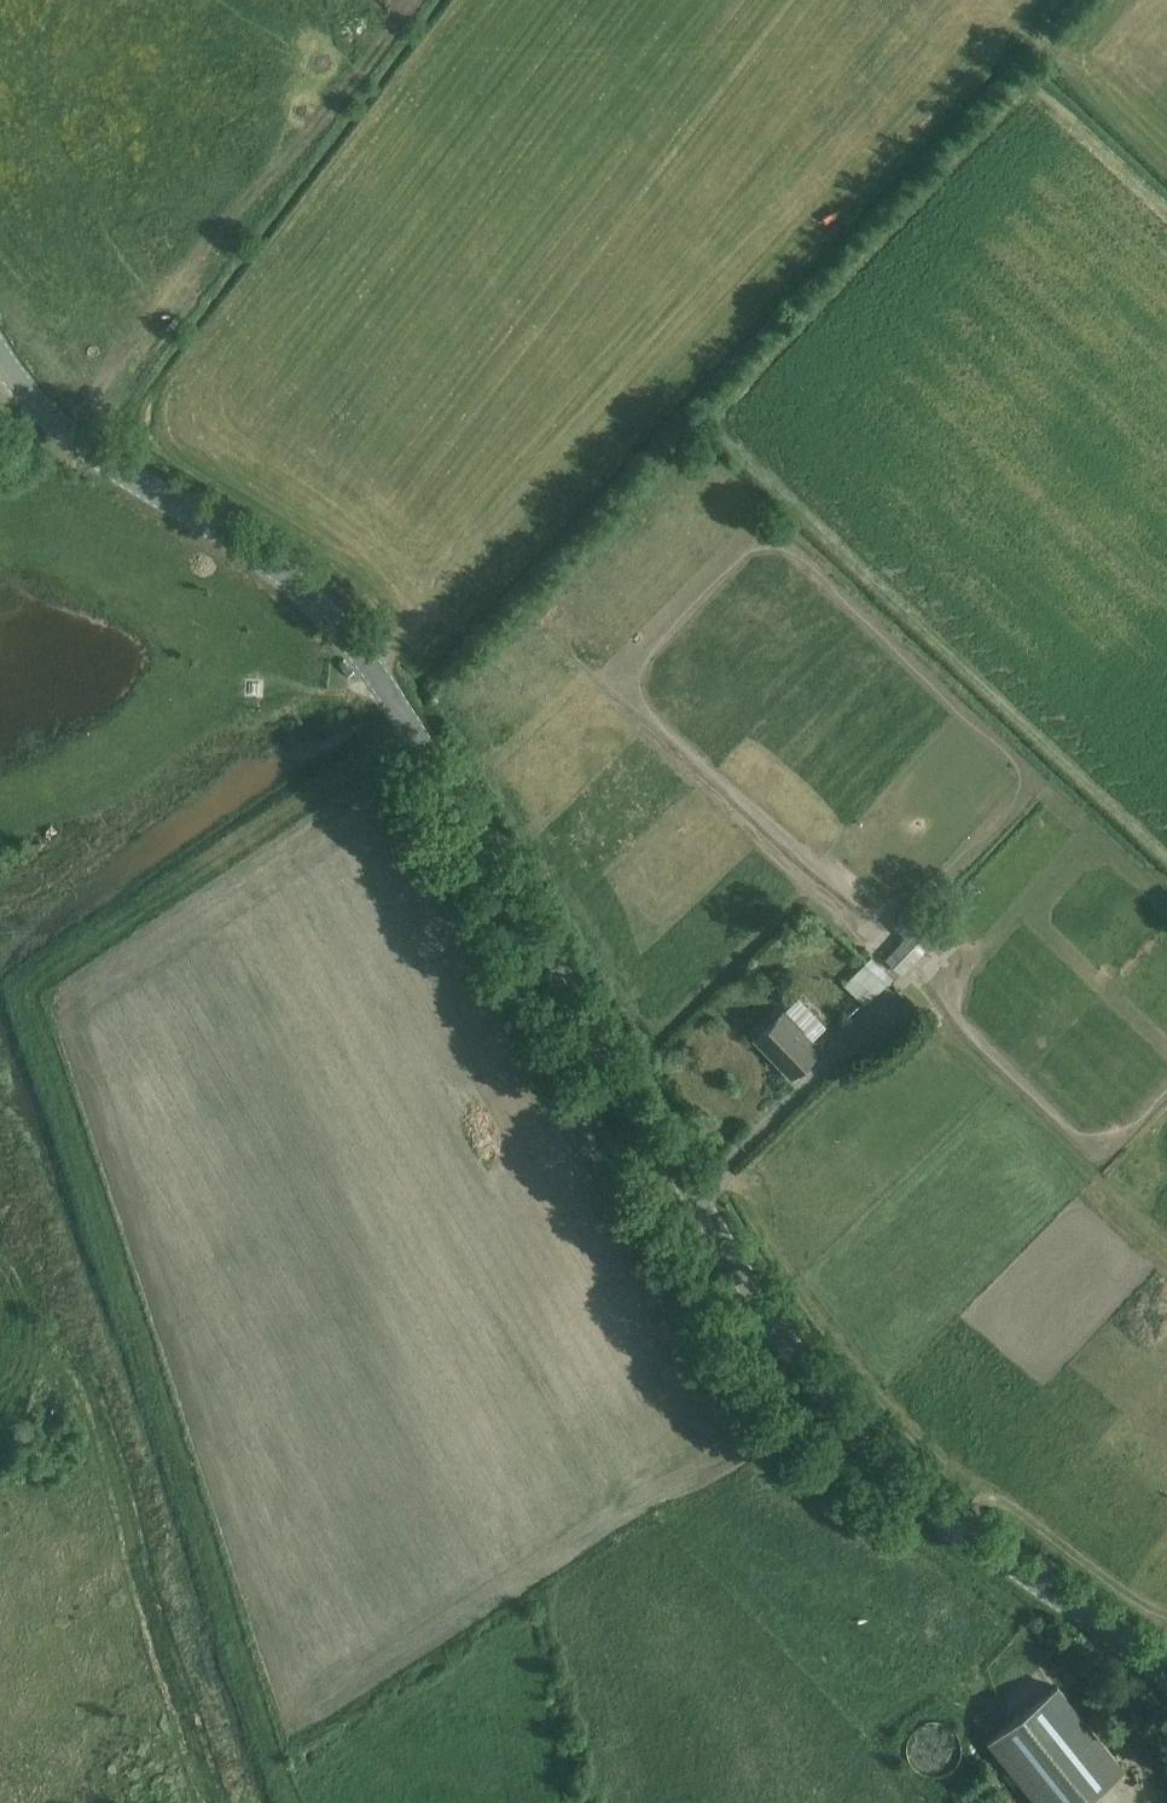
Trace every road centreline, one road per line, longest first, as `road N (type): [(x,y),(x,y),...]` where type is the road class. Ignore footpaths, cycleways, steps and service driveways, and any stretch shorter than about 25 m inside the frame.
road 1 (tertiary): [(1166,1681),(860,1438),(372,662),(312,597),(246,547),(103,470),(33,410),(0,359)]

